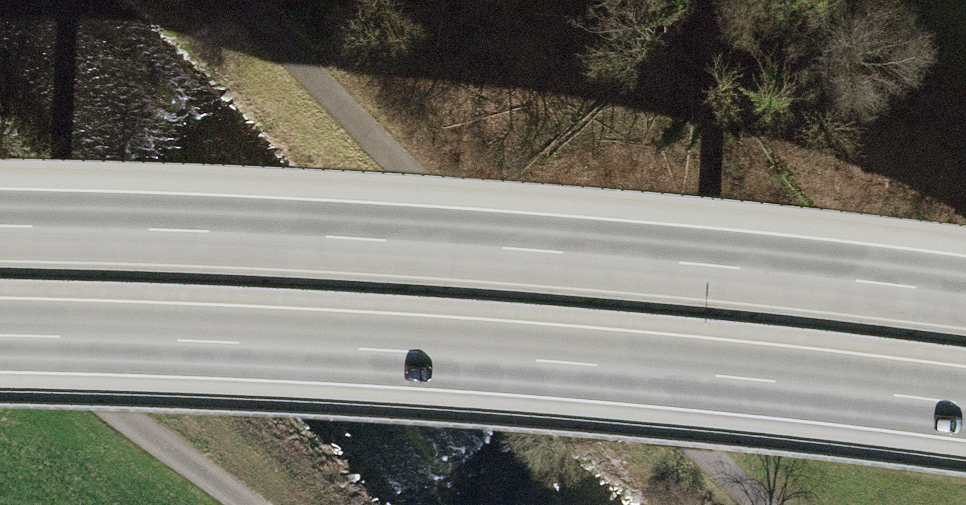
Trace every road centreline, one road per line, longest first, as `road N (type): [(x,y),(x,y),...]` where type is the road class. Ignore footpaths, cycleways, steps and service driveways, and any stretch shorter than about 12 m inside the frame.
road 1 (motorway): [(965,295),(540,250),(0,226)]
road 2 (motorway): [(0,336),(571,363),(965,404)]
road 3 (track): [(241,0),(403,169),(754,504)]
road 4 (track): [(233,504),(115,422),(35,339),(0,271)]

